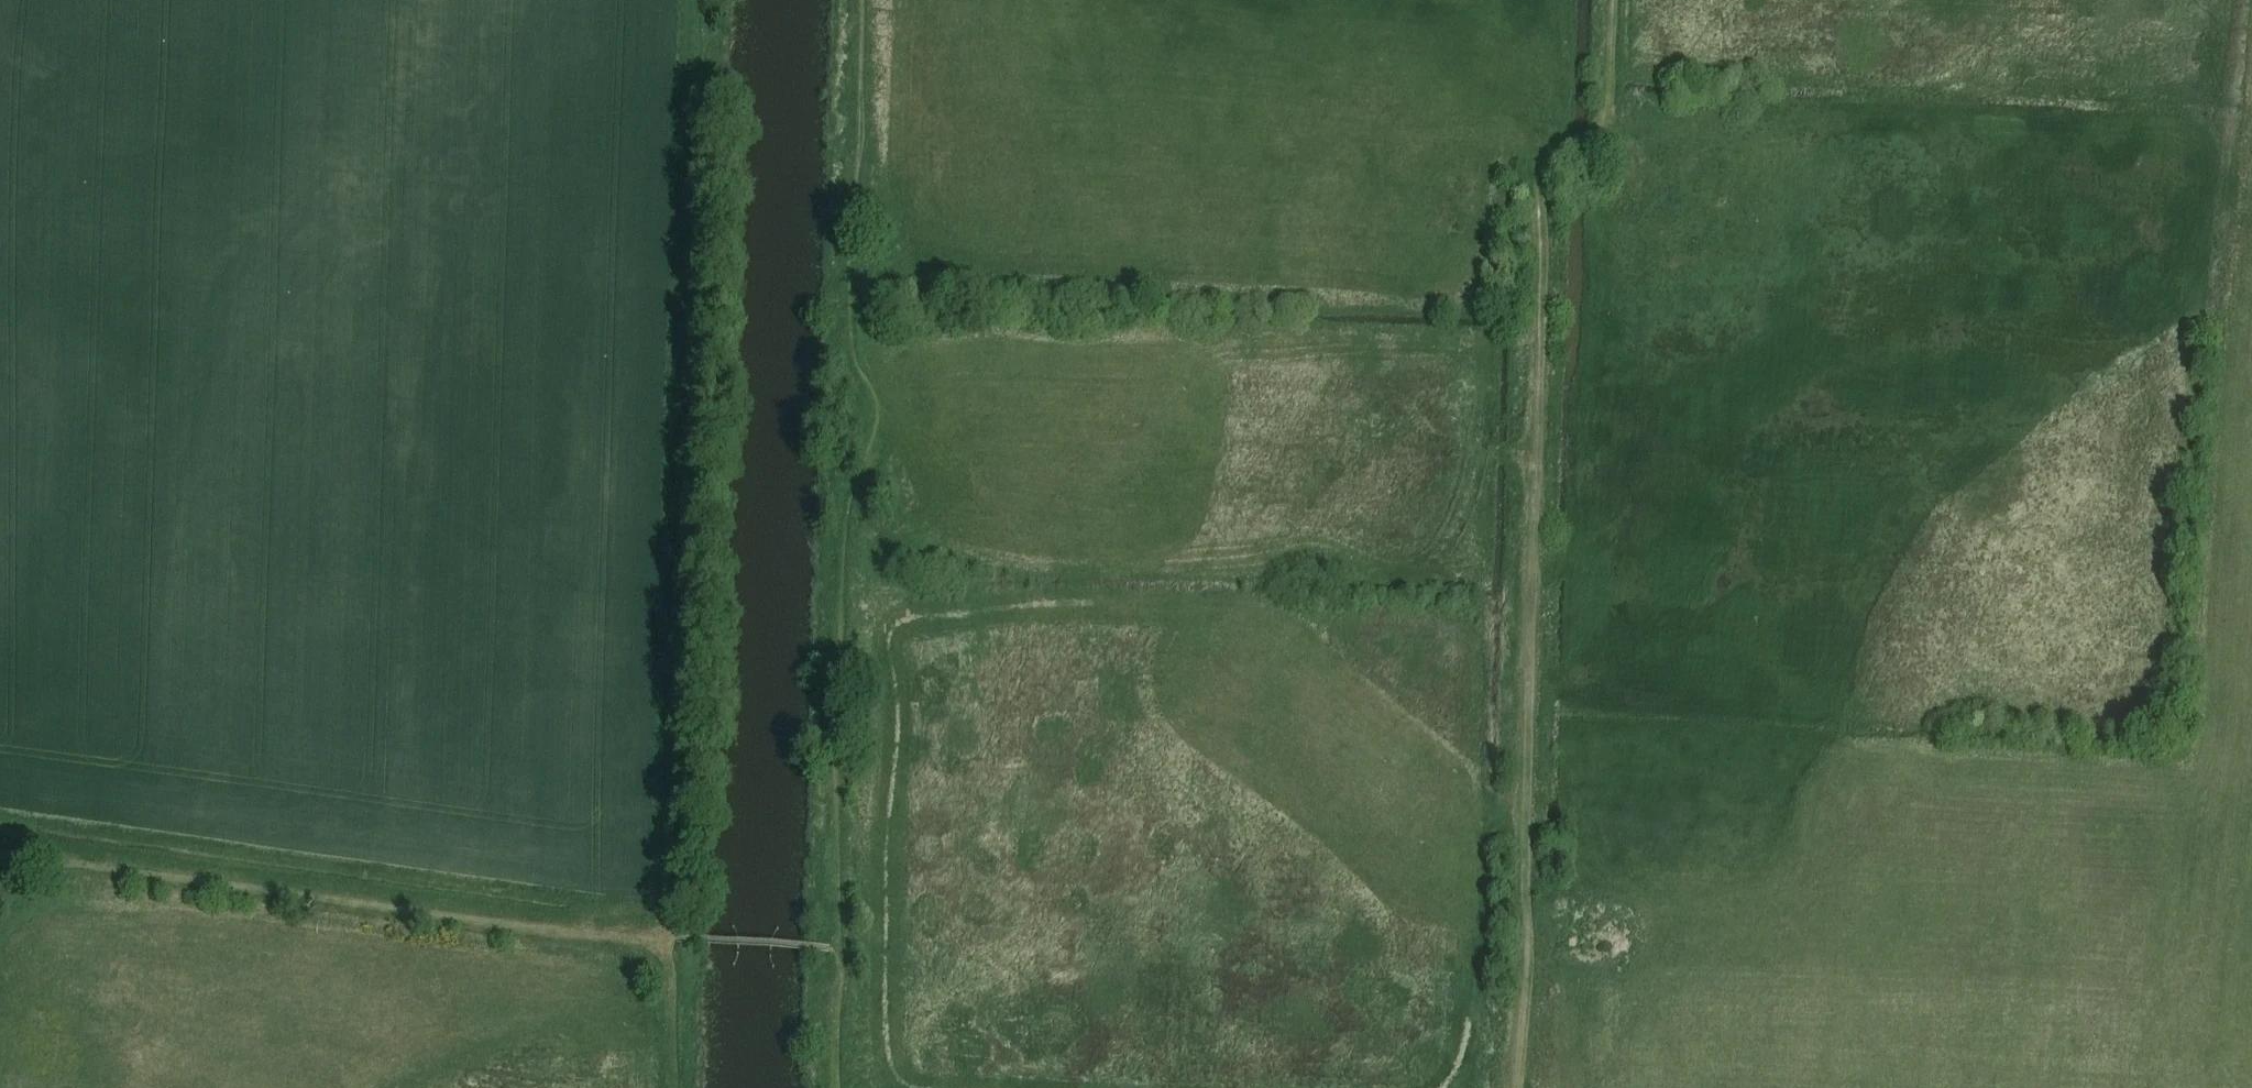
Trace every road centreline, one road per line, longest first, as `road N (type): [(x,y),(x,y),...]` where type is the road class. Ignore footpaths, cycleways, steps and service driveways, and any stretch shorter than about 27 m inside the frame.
road 1 (track): [(670,939),(519,924),(0,843)]
road 2 (track): [(670,939),(673,1087)]

